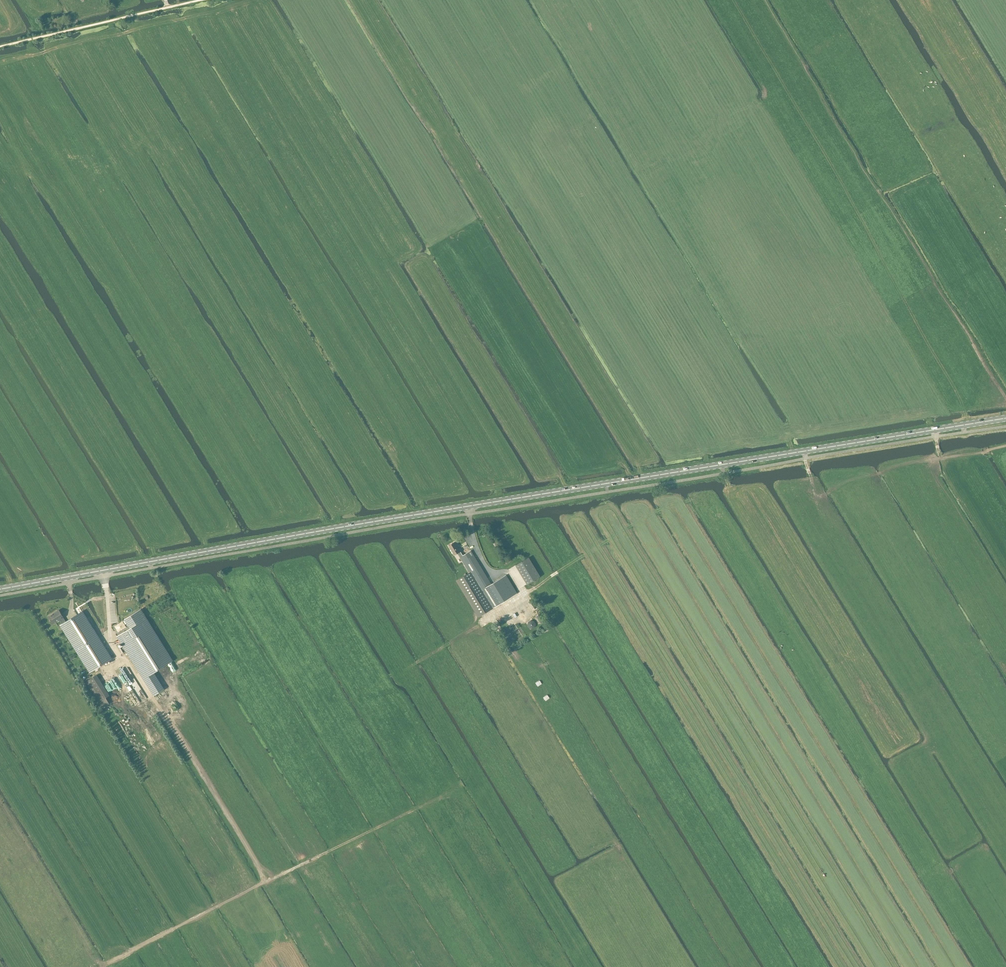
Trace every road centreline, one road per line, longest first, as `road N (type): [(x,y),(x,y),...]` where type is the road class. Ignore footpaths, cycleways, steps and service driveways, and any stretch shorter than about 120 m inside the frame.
road 1 (secondary): [(0,589),(1005,418)]
road 2 (track): [(1005,446),(890,467),(845,480),(824,498),(804,451)]
road 3 (track): [(0,47),(195,0)]
road 4 (track): [(523,593),(634,524),(692,499)]
road 5 (track): [(509,571),(523,593),(411,666)]
road 6 (track): [(1005,402),(940,294)]

